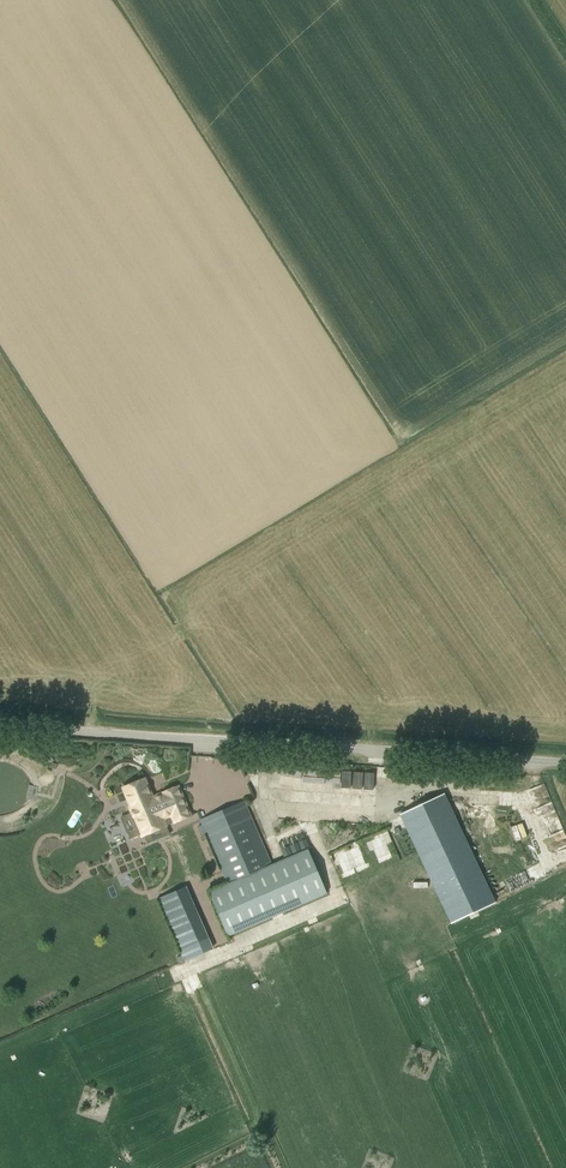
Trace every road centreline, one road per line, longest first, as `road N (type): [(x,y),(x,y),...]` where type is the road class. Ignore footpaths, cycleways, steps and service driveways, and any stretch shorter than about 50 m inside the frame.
road 1 (unclassified): [(565,764),(0,720)]

